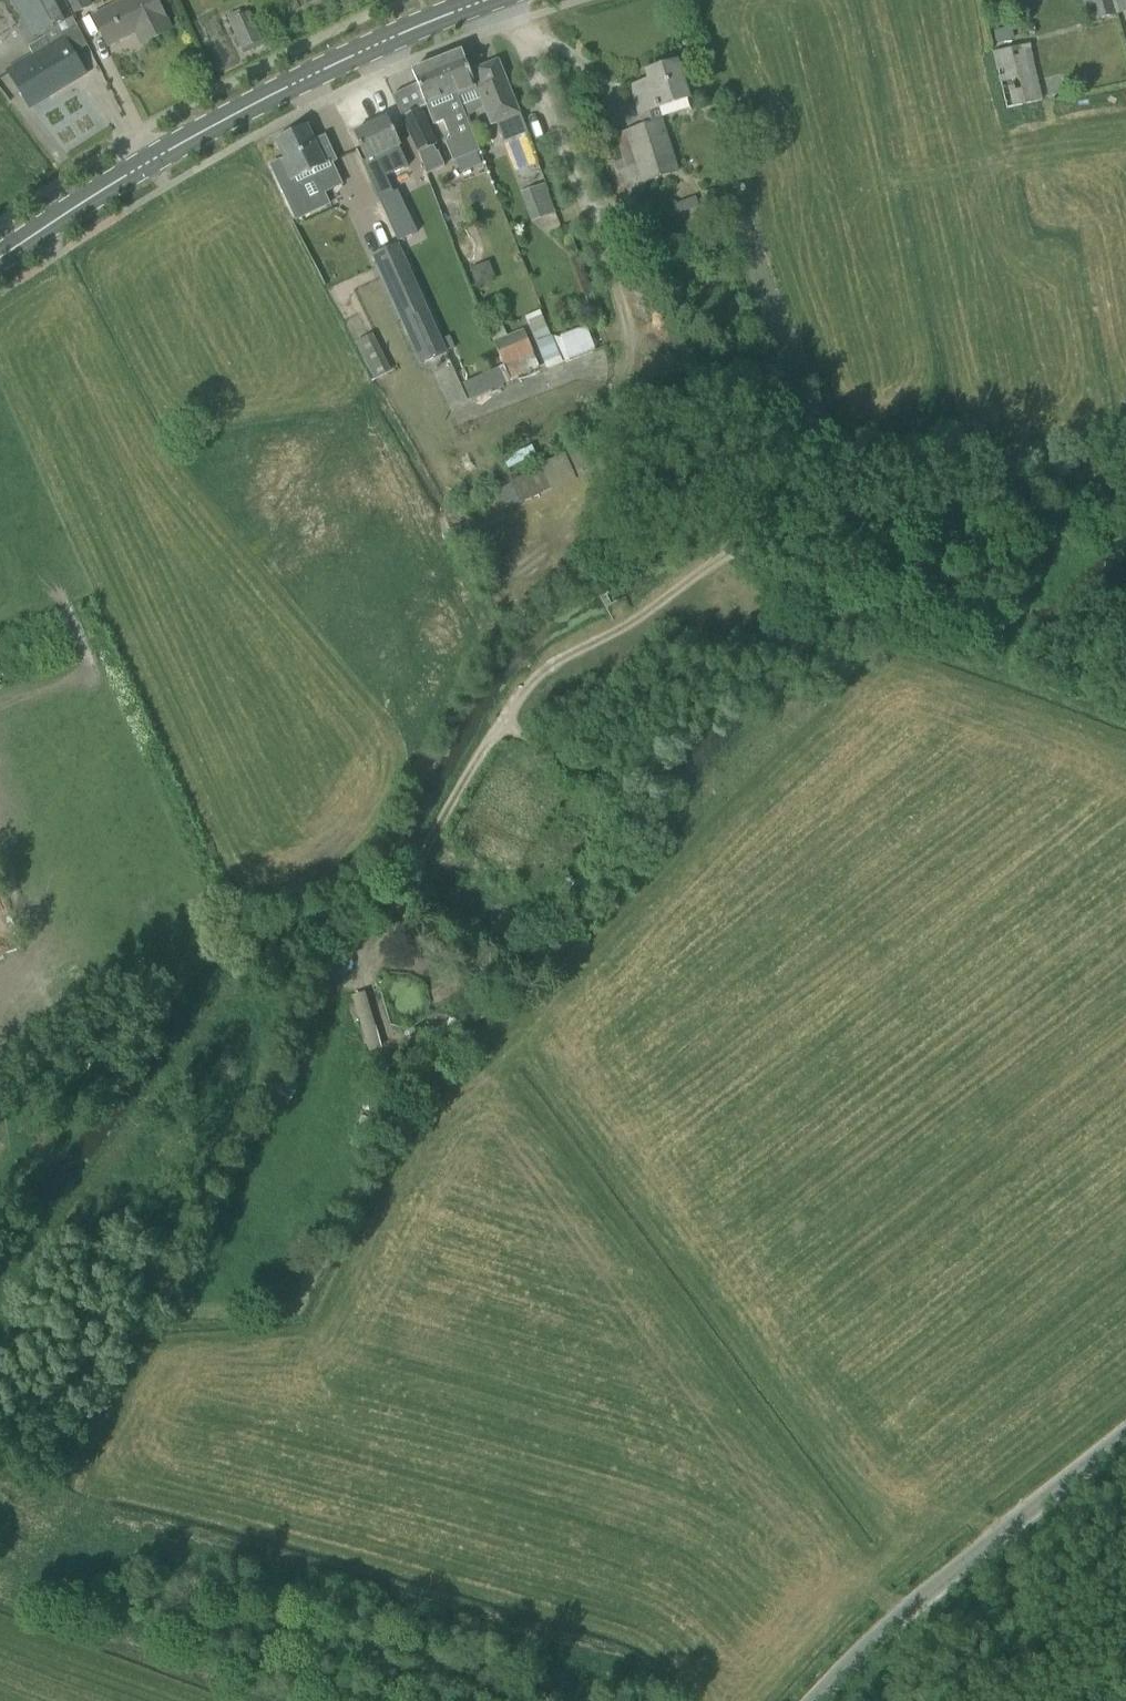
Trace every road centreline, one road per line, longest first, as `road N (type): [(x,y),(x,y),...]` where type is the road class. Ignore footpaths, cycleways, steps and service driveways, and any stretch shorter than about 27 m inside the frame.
road 1 (track): [(1125,468),(822,511),(718,560),(544,668),(411,878)]
road 2 (tertiary): [(0,260),(118,180),(268,98),(494,0)]
road 3 (unclassified): [(821,1700),(956,1571),(1125,1442)]

